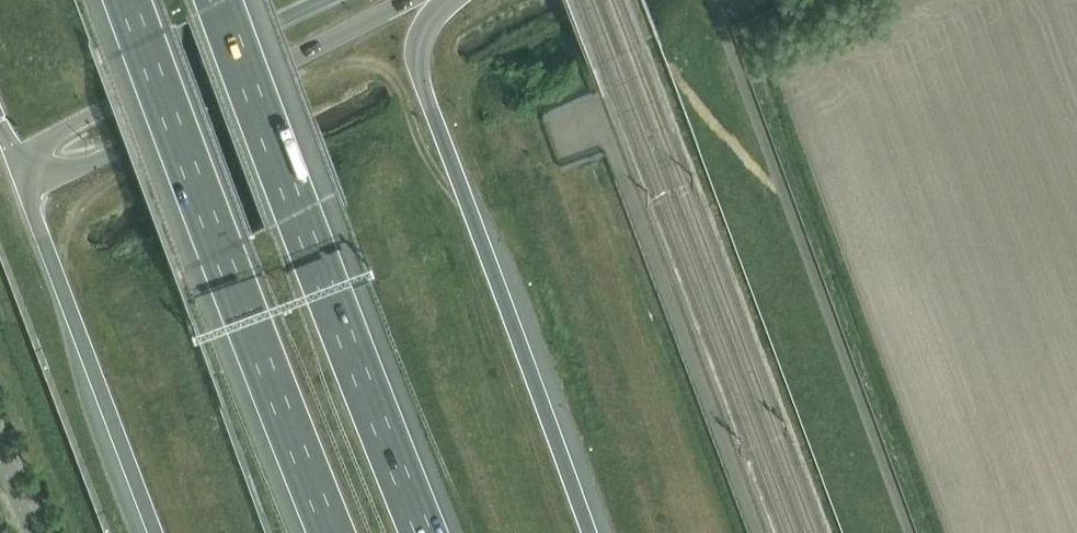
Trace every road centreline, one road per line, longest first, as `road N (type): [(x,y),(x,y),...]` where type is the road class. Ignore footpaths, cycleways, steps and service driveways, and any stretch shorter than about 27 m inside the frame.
road 1 (motorway): [(420,532),(219,0)]
road 2 (motorway): [(127,0),(326,532)]
road 3 (motorway): [(591,532),(421,82),(419,37),(438,0)]
road 4 (primary): [(20,174),(98,158),(413,0)]
road 5 (motorway): [(20,174),(156,532)]
road 6 (trunk): [(322,0),(59,132),(20,174)]

